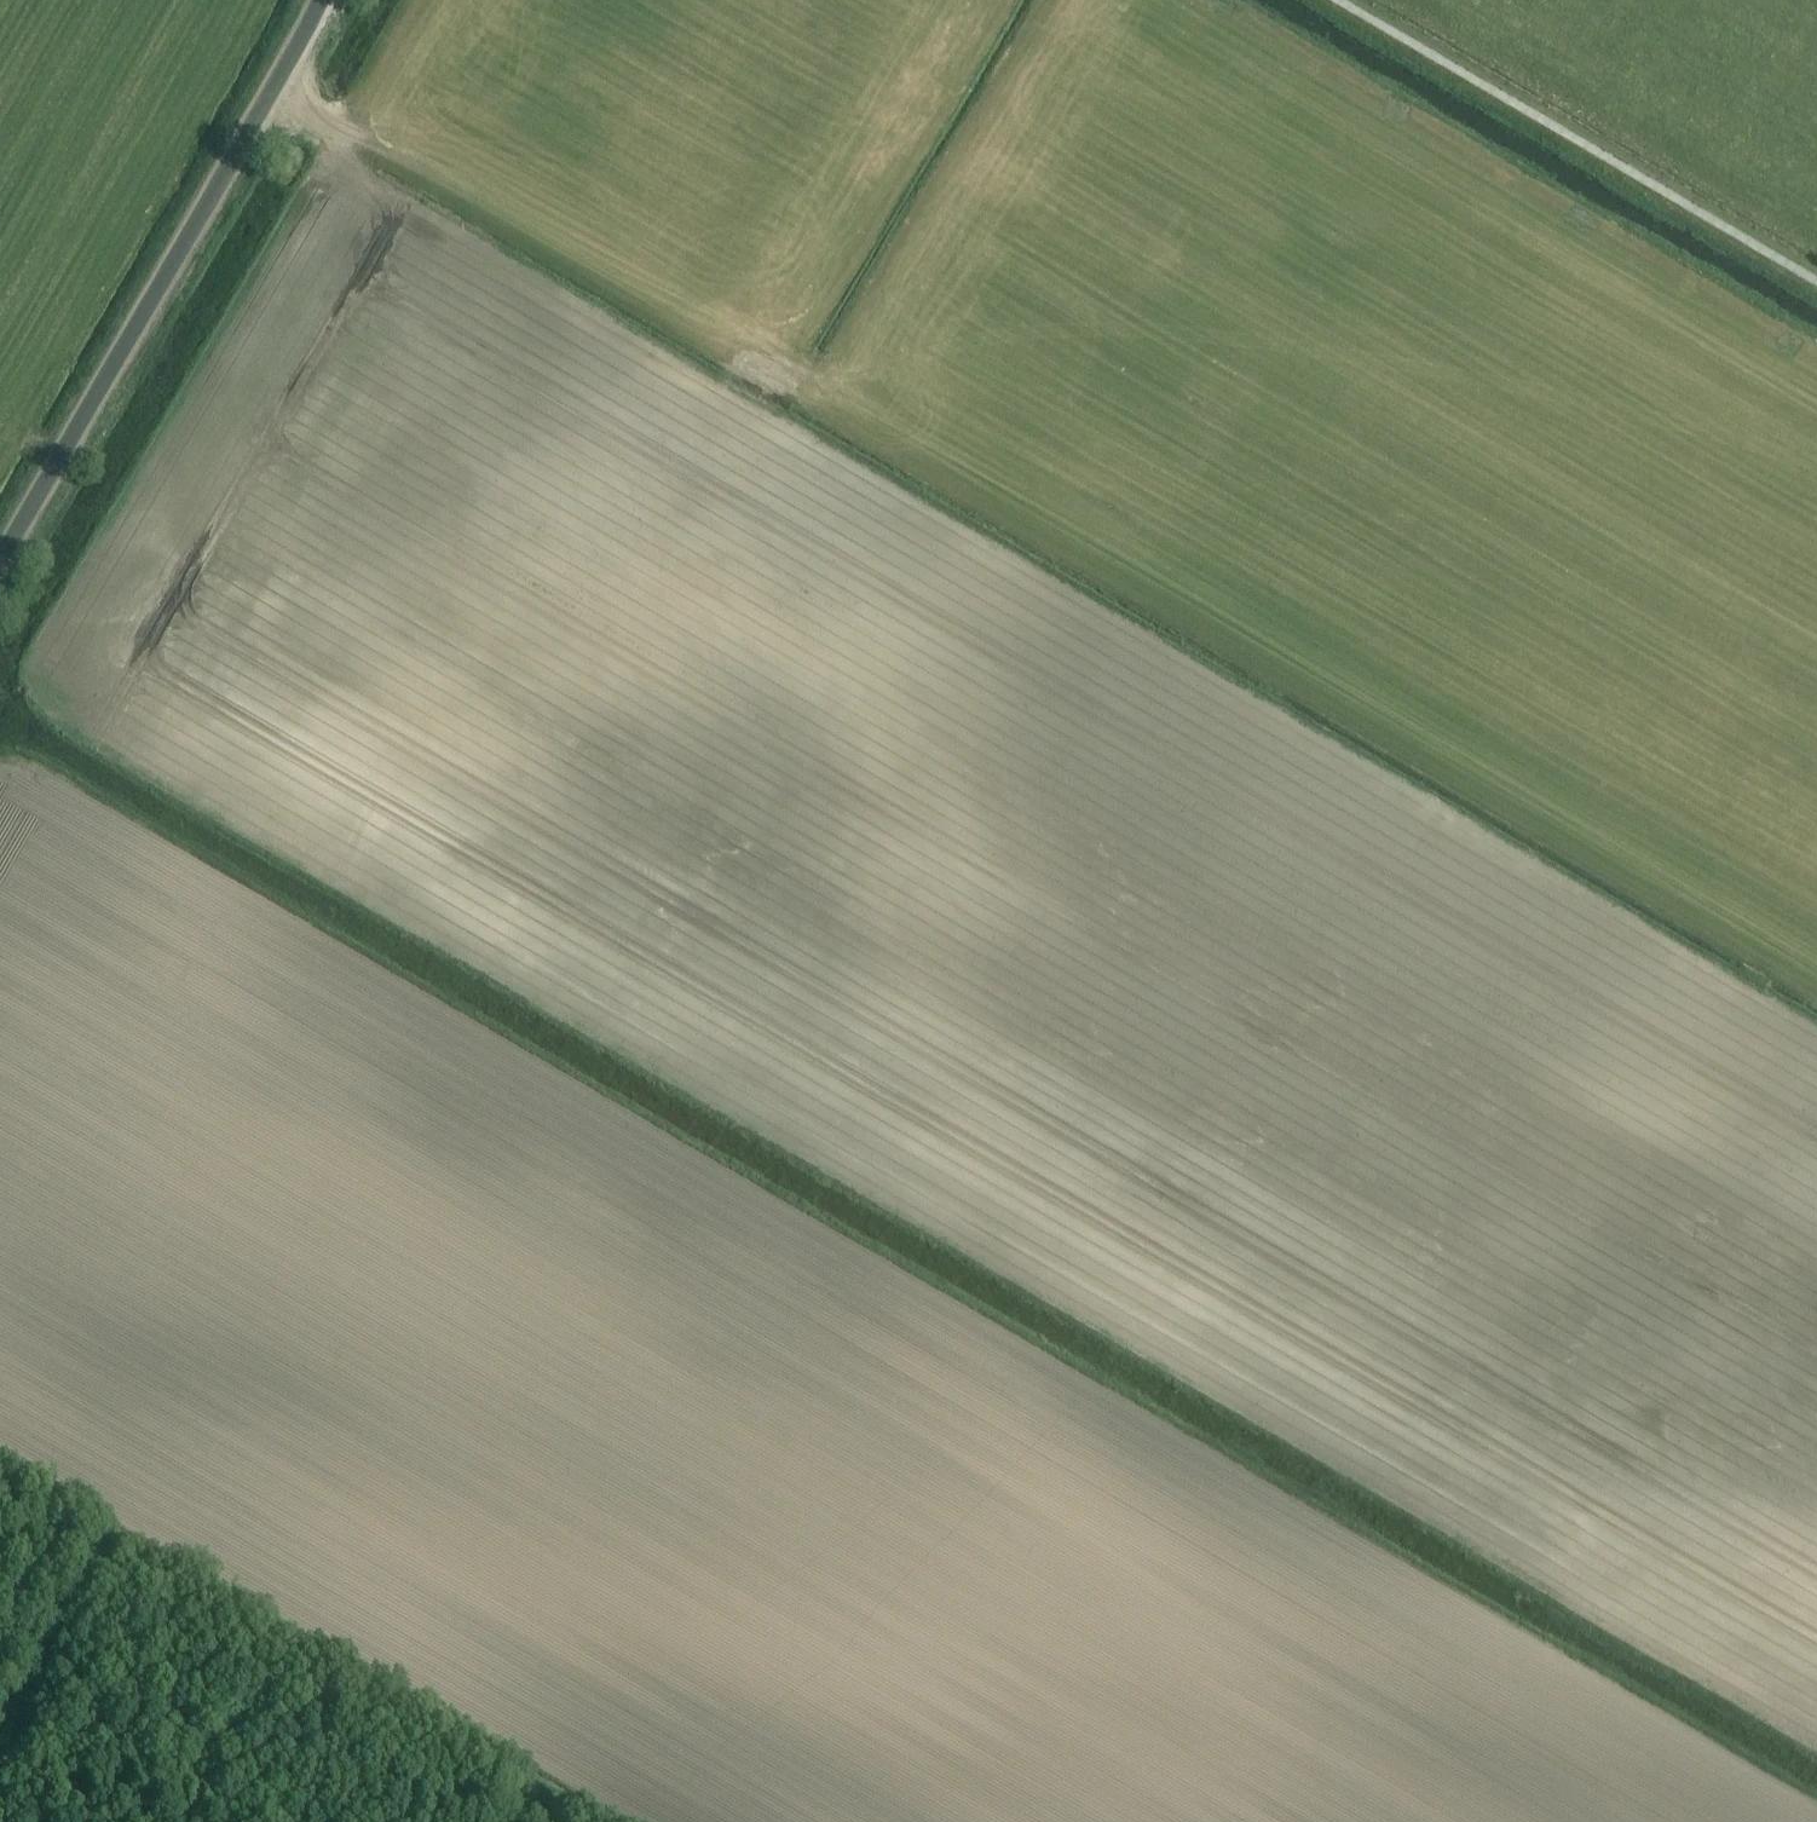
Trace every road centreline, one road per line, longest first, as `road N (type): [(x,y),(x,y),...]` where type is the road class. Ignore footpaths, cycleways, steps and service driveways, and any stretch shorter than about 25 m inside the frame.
road 1 (unclassified): [(0,562),(322,0)]

